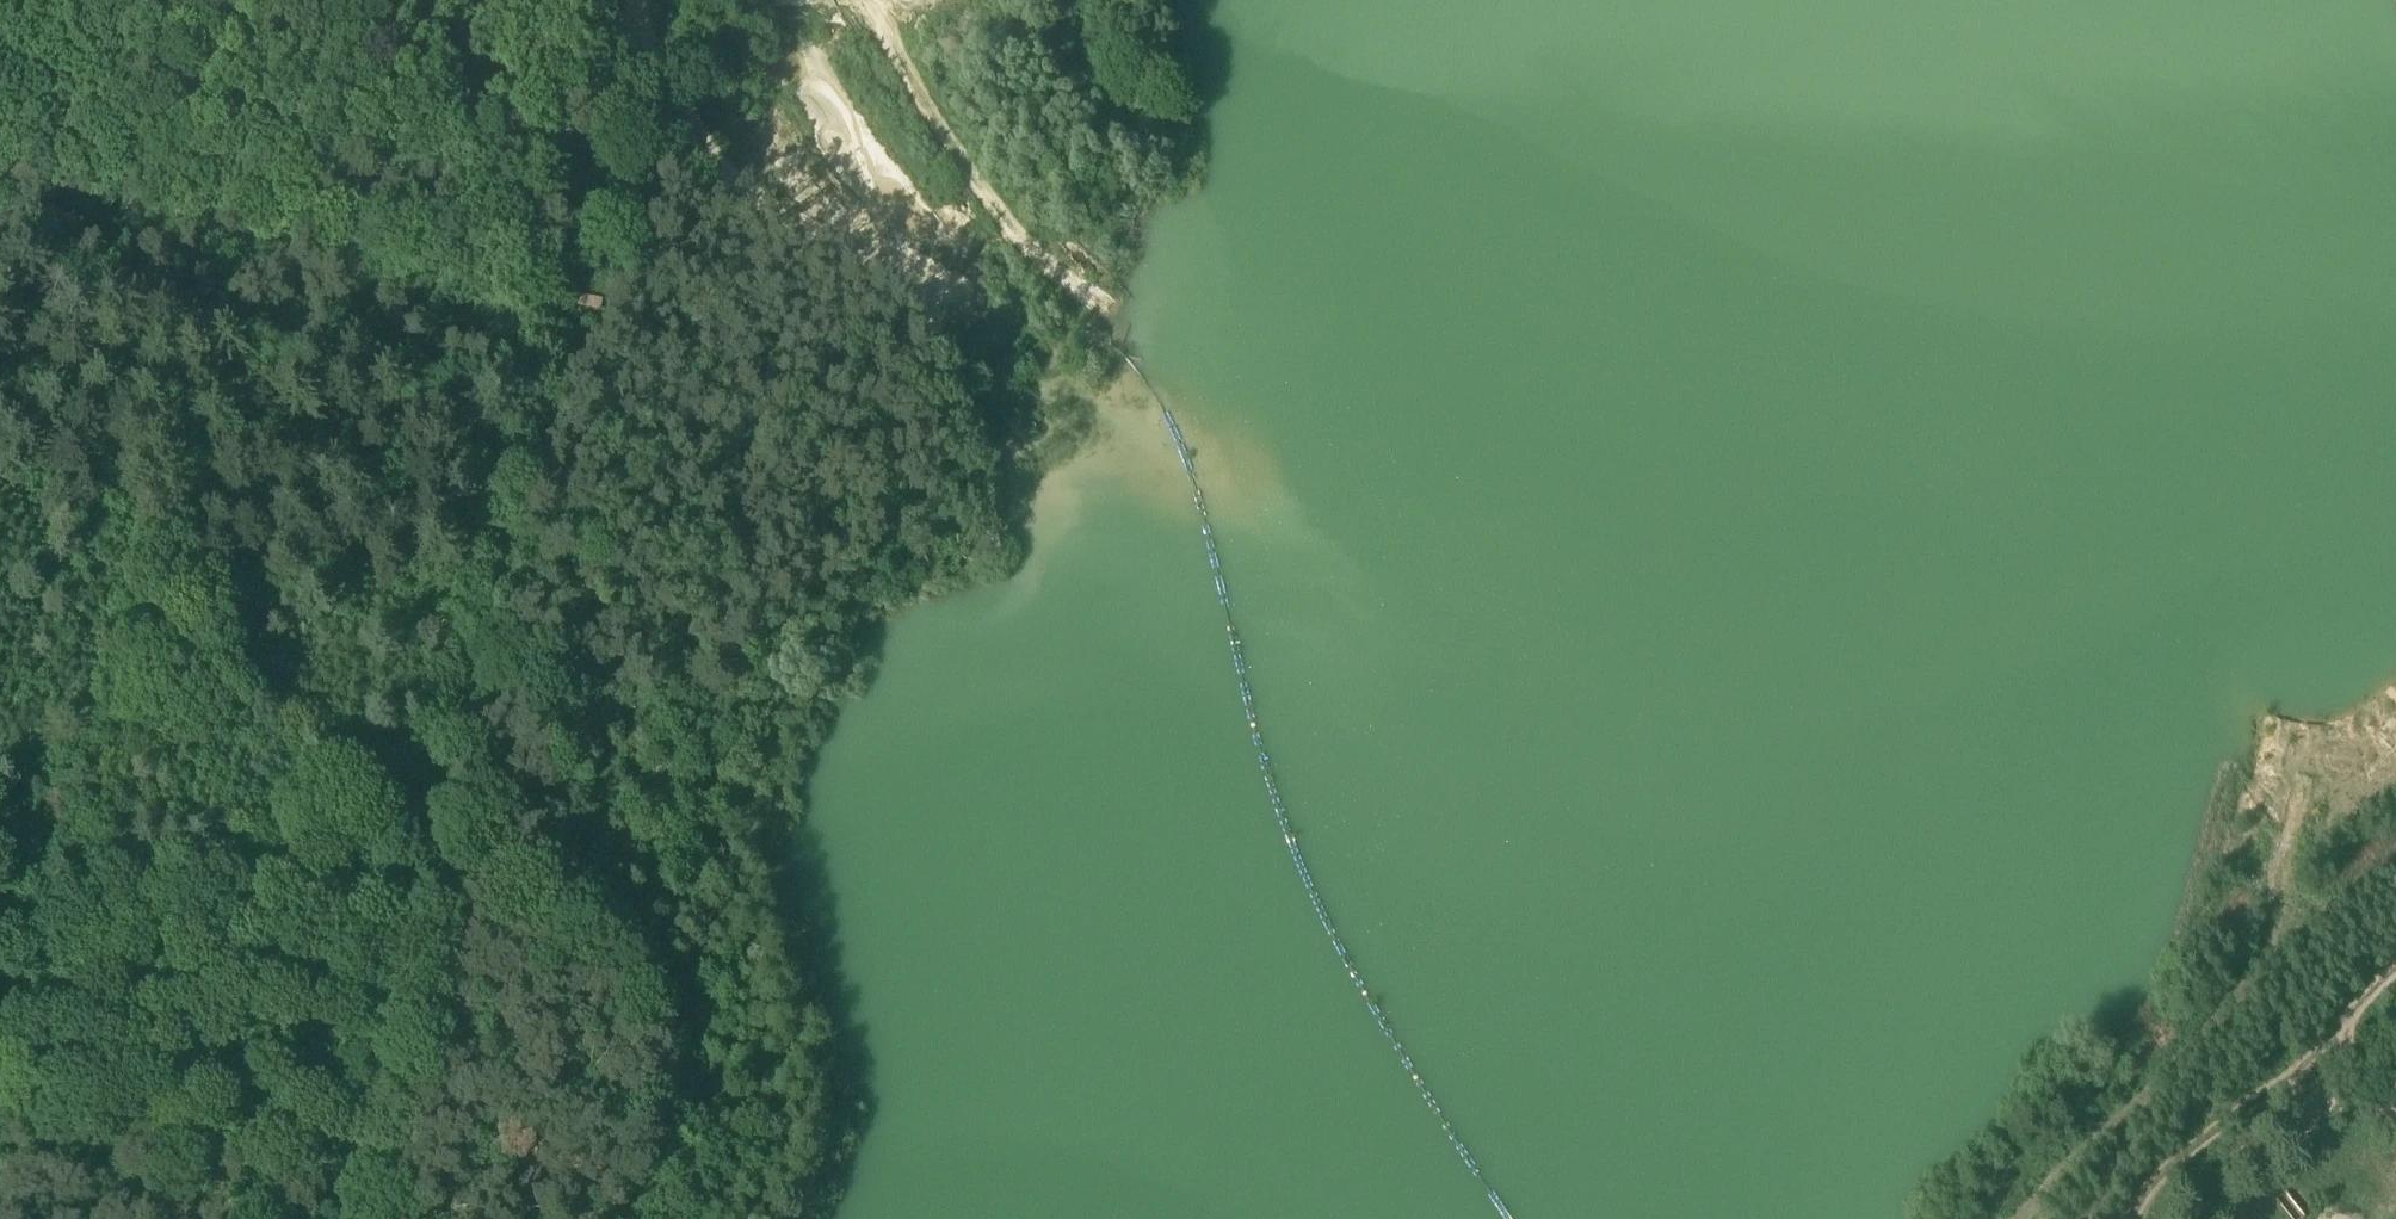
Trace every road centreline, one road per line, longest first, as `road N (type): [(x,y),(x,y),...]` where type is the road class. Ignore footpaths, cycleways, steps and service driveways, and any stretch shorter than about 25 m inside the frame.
road 1 (track): [(2395,866),(2362,877),(2255,979),(2031,1218)]
road 2 (track): [(1078,306),(964,161),(874,0)]
road 3 (track): [(0,1062),(349,1150)]

